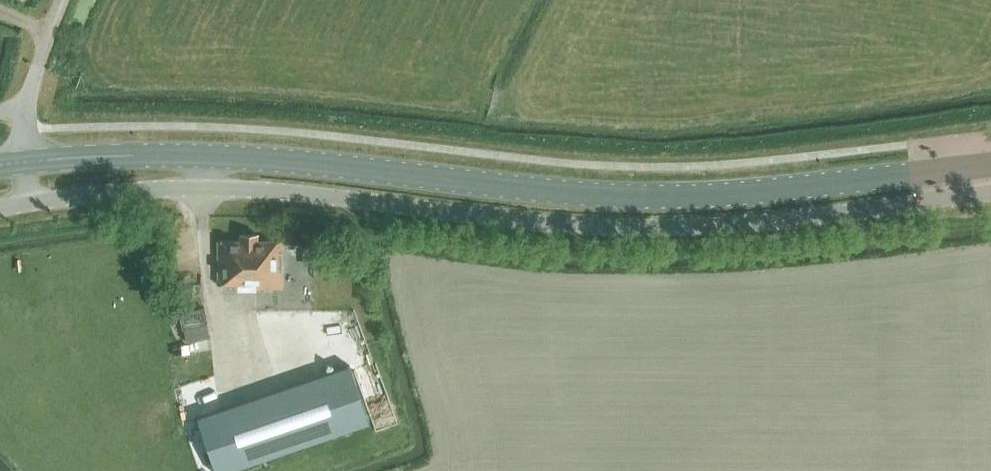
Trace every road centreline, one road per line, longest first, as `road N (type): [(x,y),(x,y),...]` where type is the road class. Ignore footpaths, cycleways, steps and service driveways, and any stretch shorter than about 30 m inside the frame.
road 1 (unclassified): [(0,208),(204,188),(652,228),(990,192)]
road 2 (primary): [(0,164),(203,155),(648,196),(990,163)]

